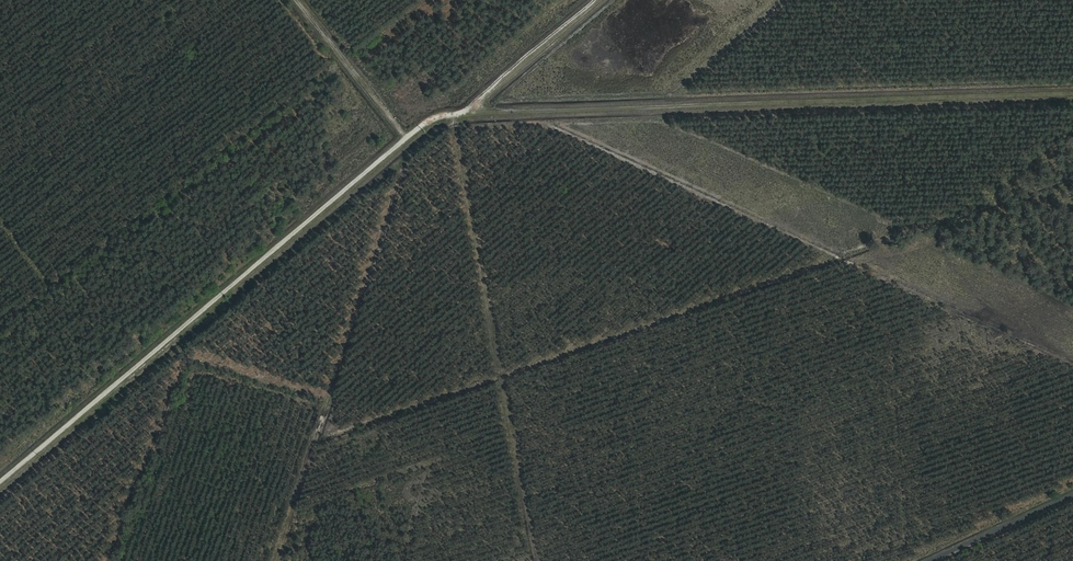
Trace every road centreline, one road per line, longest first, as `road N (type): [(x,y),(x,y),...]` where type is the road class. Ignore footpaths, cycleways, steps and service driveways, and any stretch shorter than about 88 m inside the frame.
road 1 (track): [(0,483),(436,116),(1072,93)]
road 2 (track): [(297,0),(408,140)]
road 3 (track): [(469,112),(600,0)]
road 4 (unclassified): [(1072,495),(929,560)]

